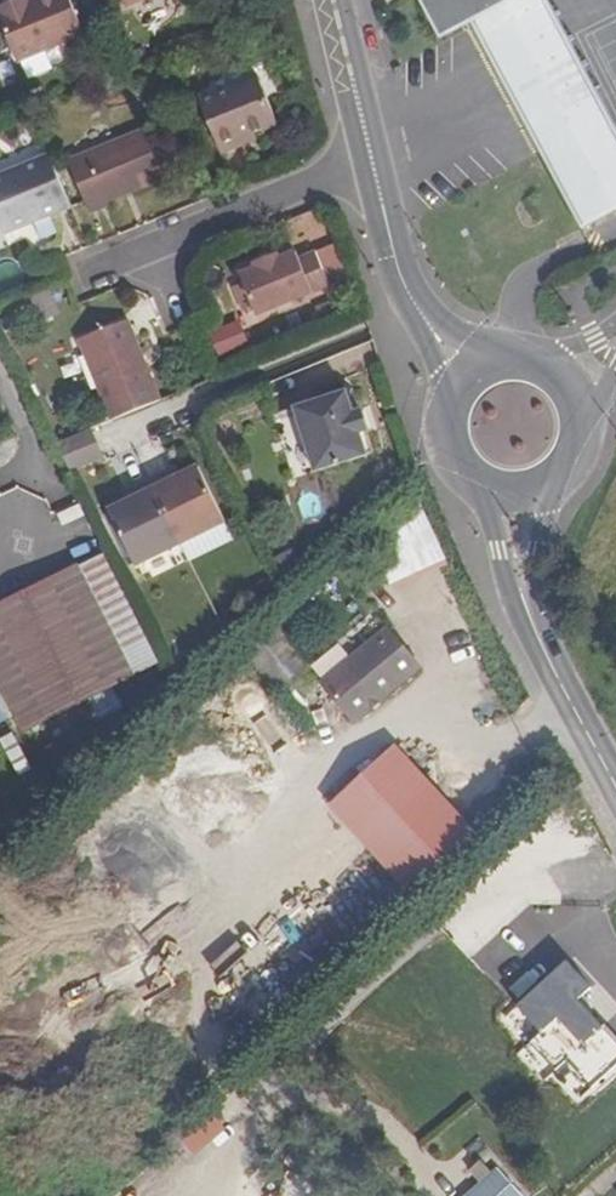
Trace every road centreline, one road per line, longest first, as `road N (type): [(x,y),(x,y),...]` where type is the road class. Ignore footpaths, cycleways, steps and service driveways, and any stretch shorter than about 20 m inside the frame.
road 1 (tertiary): [(331,0),(402,282),(463,382)]
road 2 (tertiary): [(512,501),(528,613),(615,792)]
road 3 (tertiary): [(512,501),(551,491),(578,461),(585,422),(570,385)]
road 4 (tertiary): [(463,382),(445,418),(449,457),(474,488),(512,501)]
road 5 (tertiary): [(570,385),(517,359),(463,382)]

